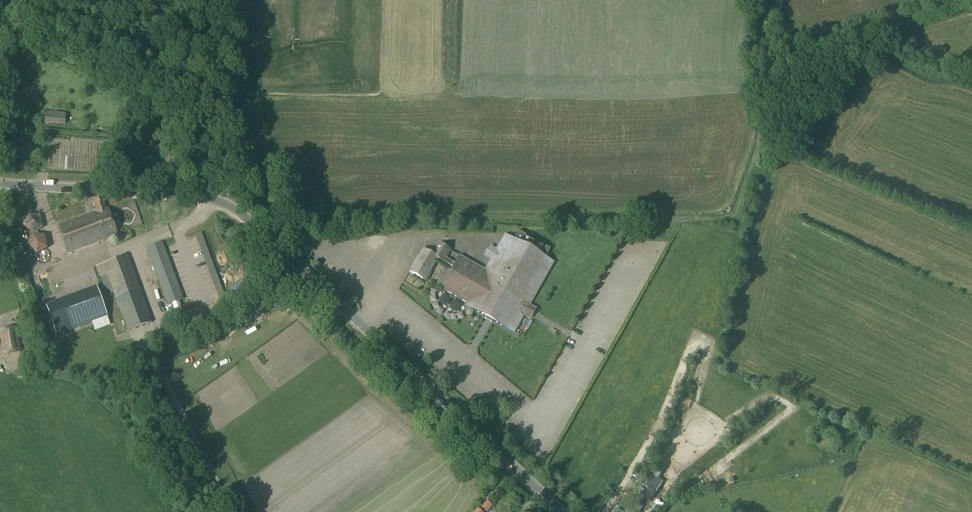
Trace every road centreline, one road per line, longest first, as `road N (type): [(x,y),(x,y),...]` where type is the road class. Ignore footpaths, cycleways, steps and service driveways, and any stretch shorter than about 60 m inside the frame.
road 1 (tertiary): [(561,511),(238,210),(201,198),(0,184)]

